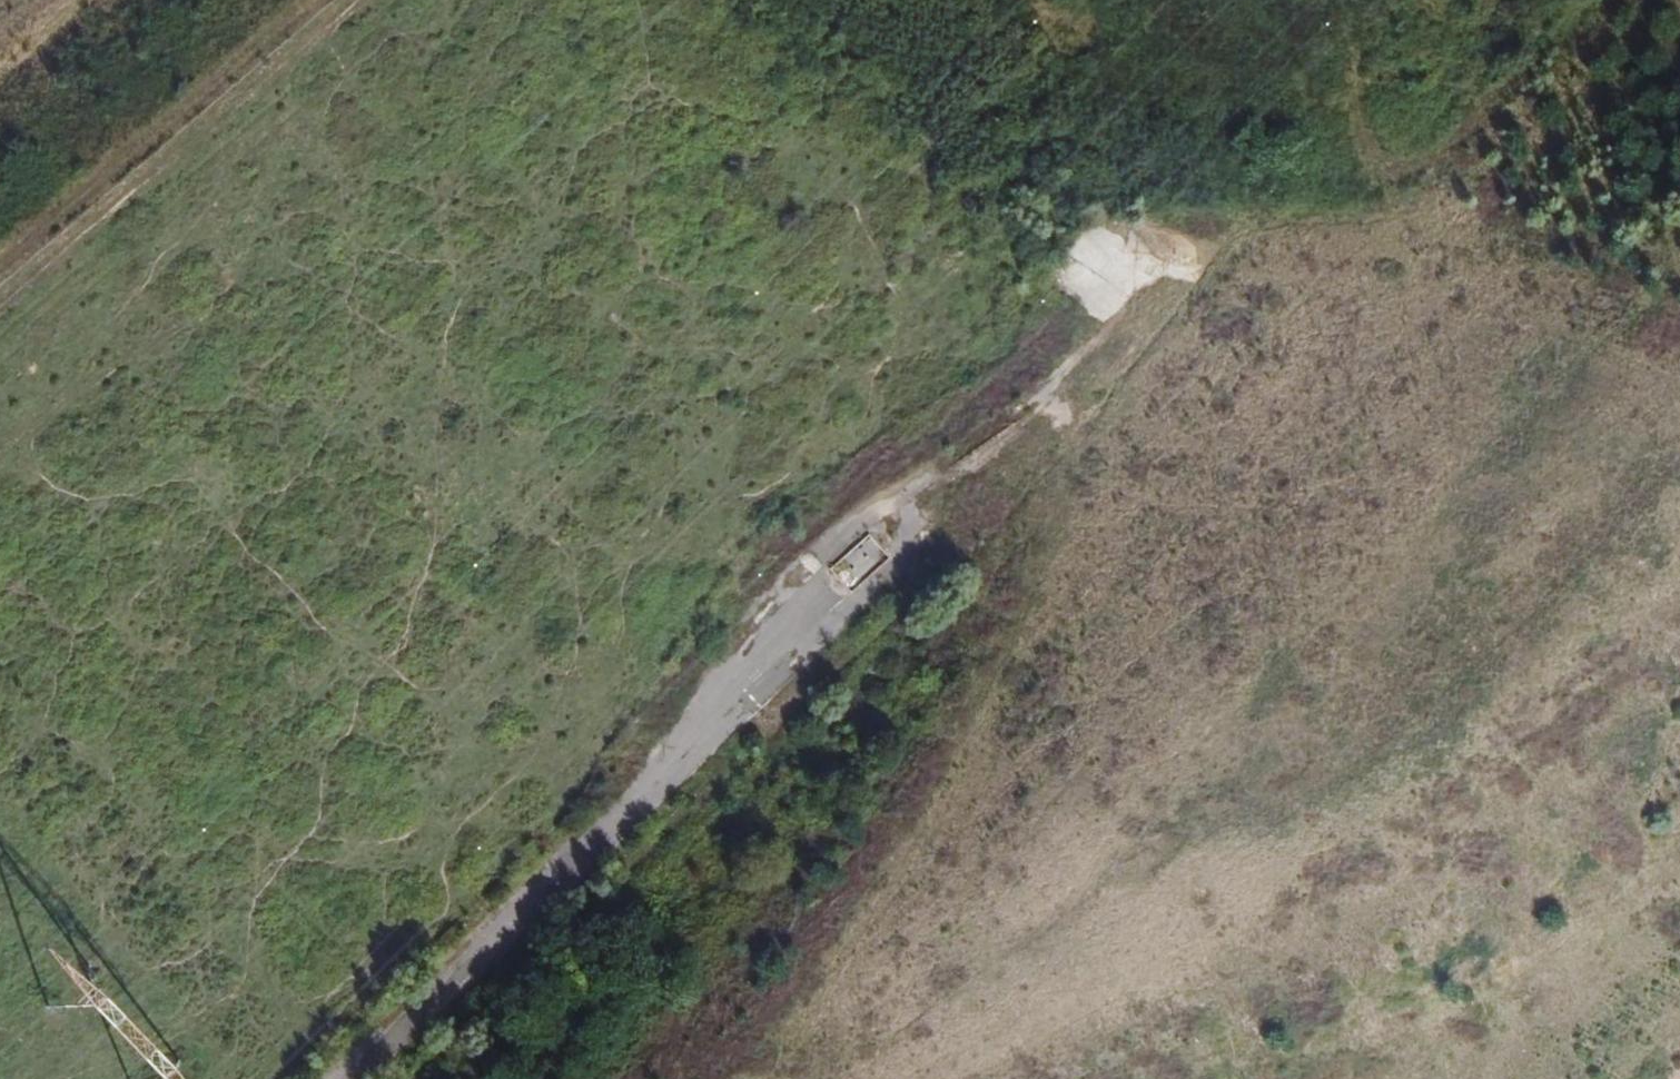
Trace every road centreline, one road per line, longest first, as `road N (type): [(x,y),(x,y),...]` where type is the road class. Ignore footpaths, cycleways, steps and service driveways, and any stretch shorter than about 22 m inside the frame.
road 1 (unclassified): [(346,1078),(824,619)]
road 2 (track): [(728,712),(800,535),(894,443),(1046,350),(1162,260)]
road 3 (track): [(309,0),(0,260)]

